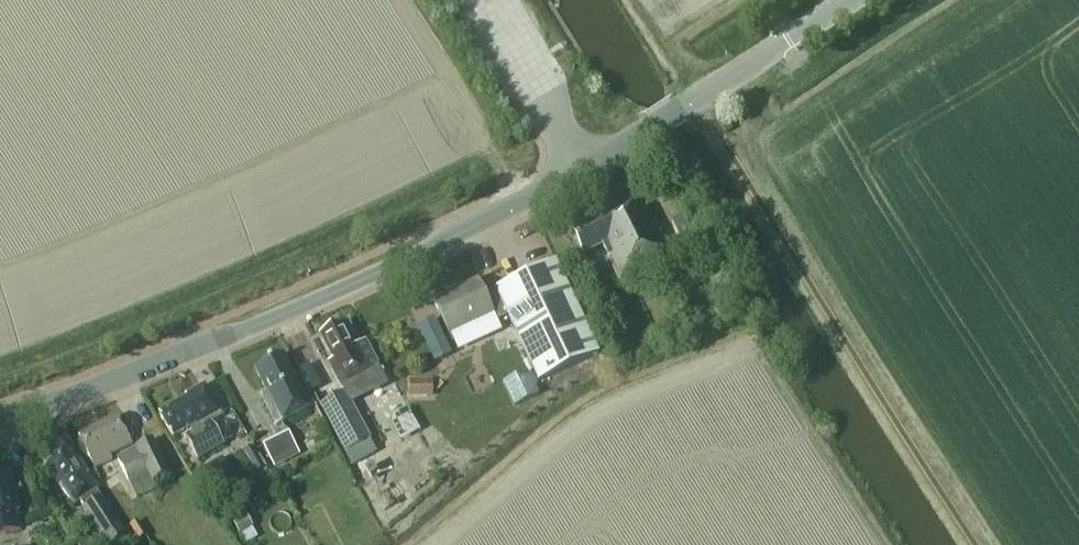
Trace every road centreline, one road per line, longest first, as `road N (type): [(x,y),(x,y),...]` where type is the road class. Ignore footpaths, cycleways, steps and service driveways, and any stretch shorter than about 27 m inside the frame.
road 1 (tertiary): [(0,417),(140,369),(475,223),(643,133),(847,0)]
road 2 (track): [(697,98),(978,544)]

